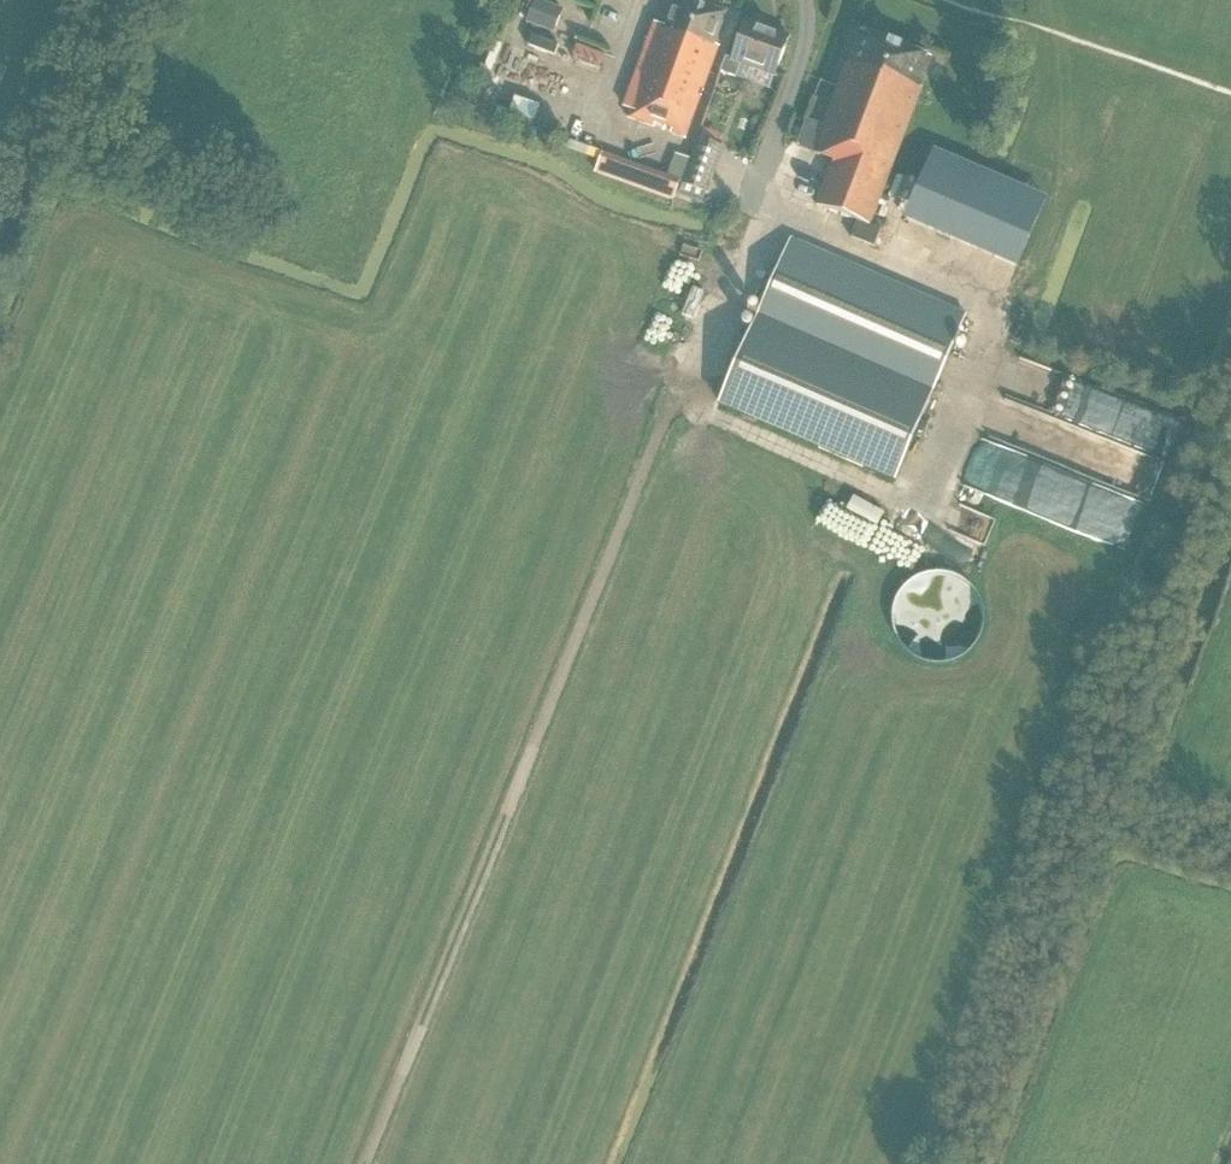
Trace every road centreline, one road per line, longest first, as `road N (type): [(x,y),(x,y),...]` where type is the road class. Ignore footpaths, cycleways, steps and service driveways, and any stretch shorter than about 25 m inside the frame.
road 1 (track): [(0,267),(114,0)]

